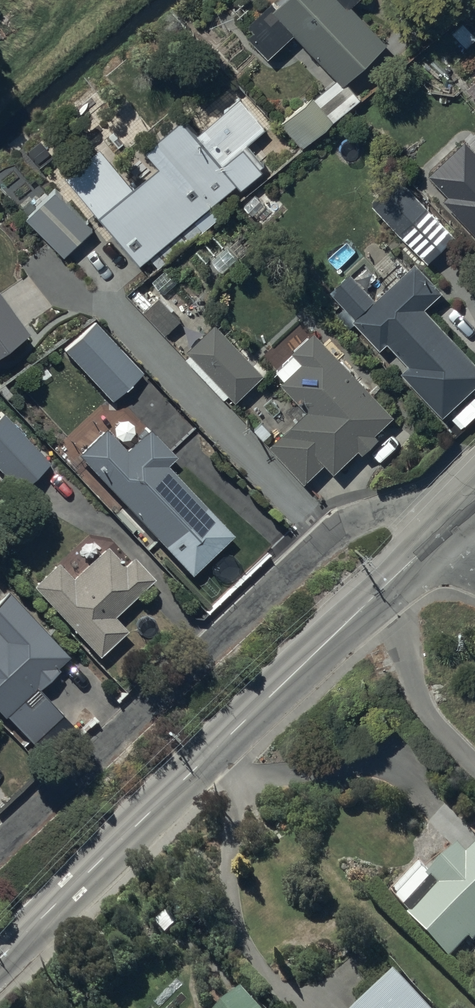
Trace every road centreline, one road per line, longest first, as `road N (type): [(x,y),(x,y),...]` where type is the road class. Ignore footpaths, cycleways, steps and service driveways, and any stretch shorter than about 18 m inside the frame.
road 1 (tertiary): [(443,519),(0,964)]

